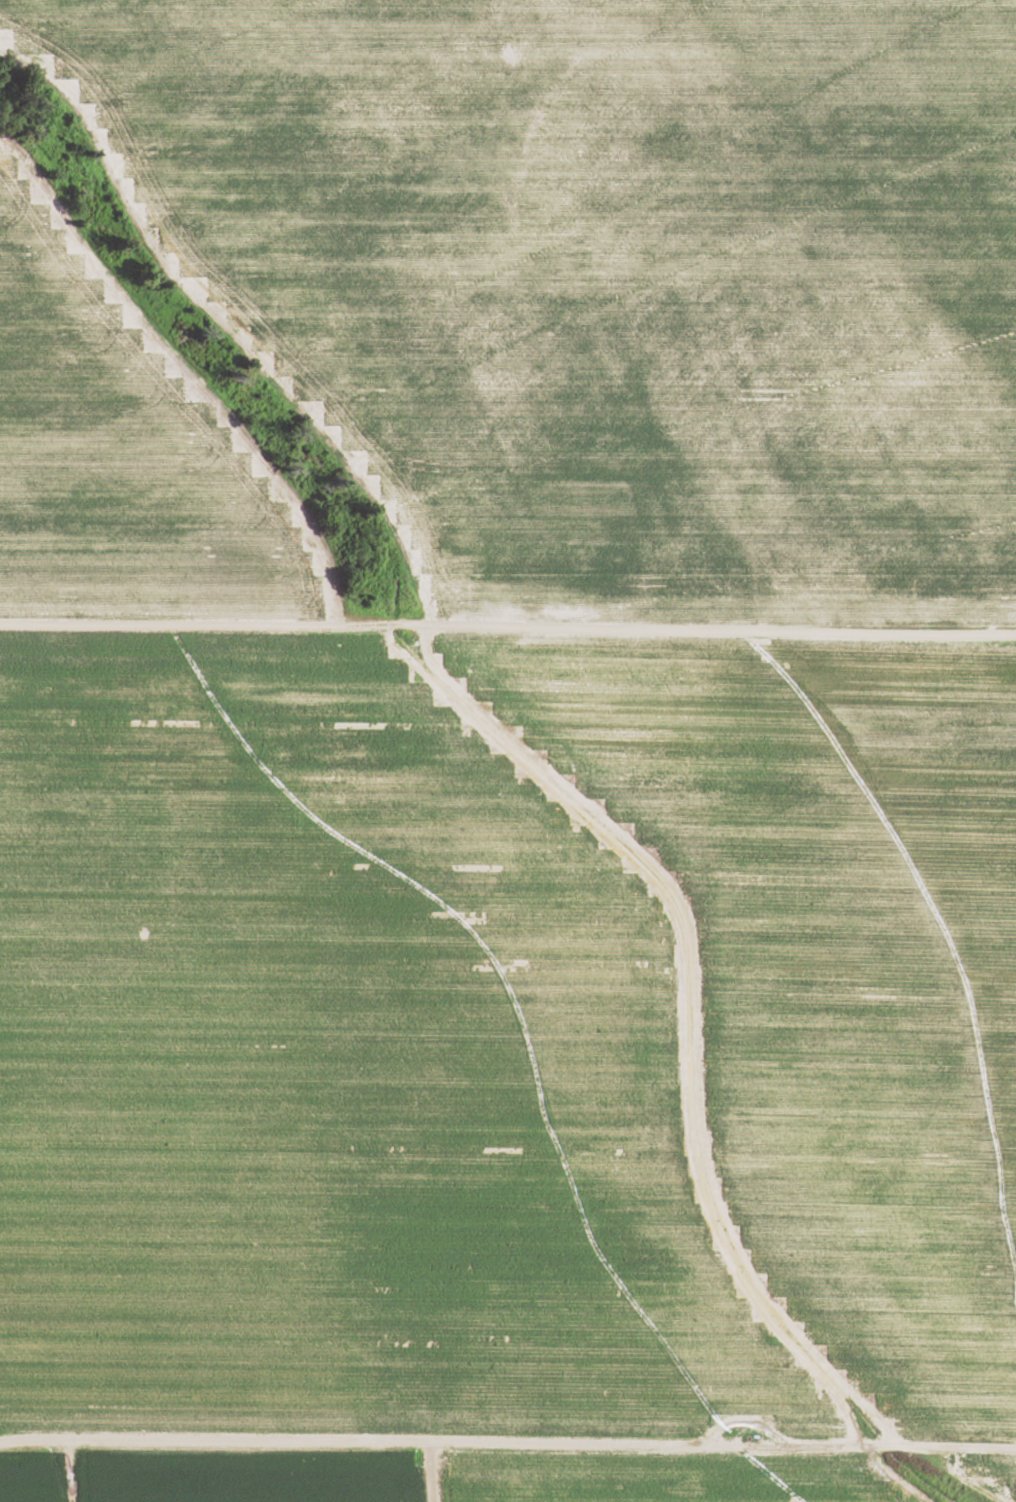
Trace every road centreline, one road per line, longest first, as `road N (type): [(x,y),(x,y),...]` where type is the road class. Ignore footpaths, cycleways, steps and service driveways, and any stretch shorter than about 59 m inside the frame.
road 1 (track): [(1015,1450),(0,1444)]
road 2 (track): [(0,621),(1015,625)]

